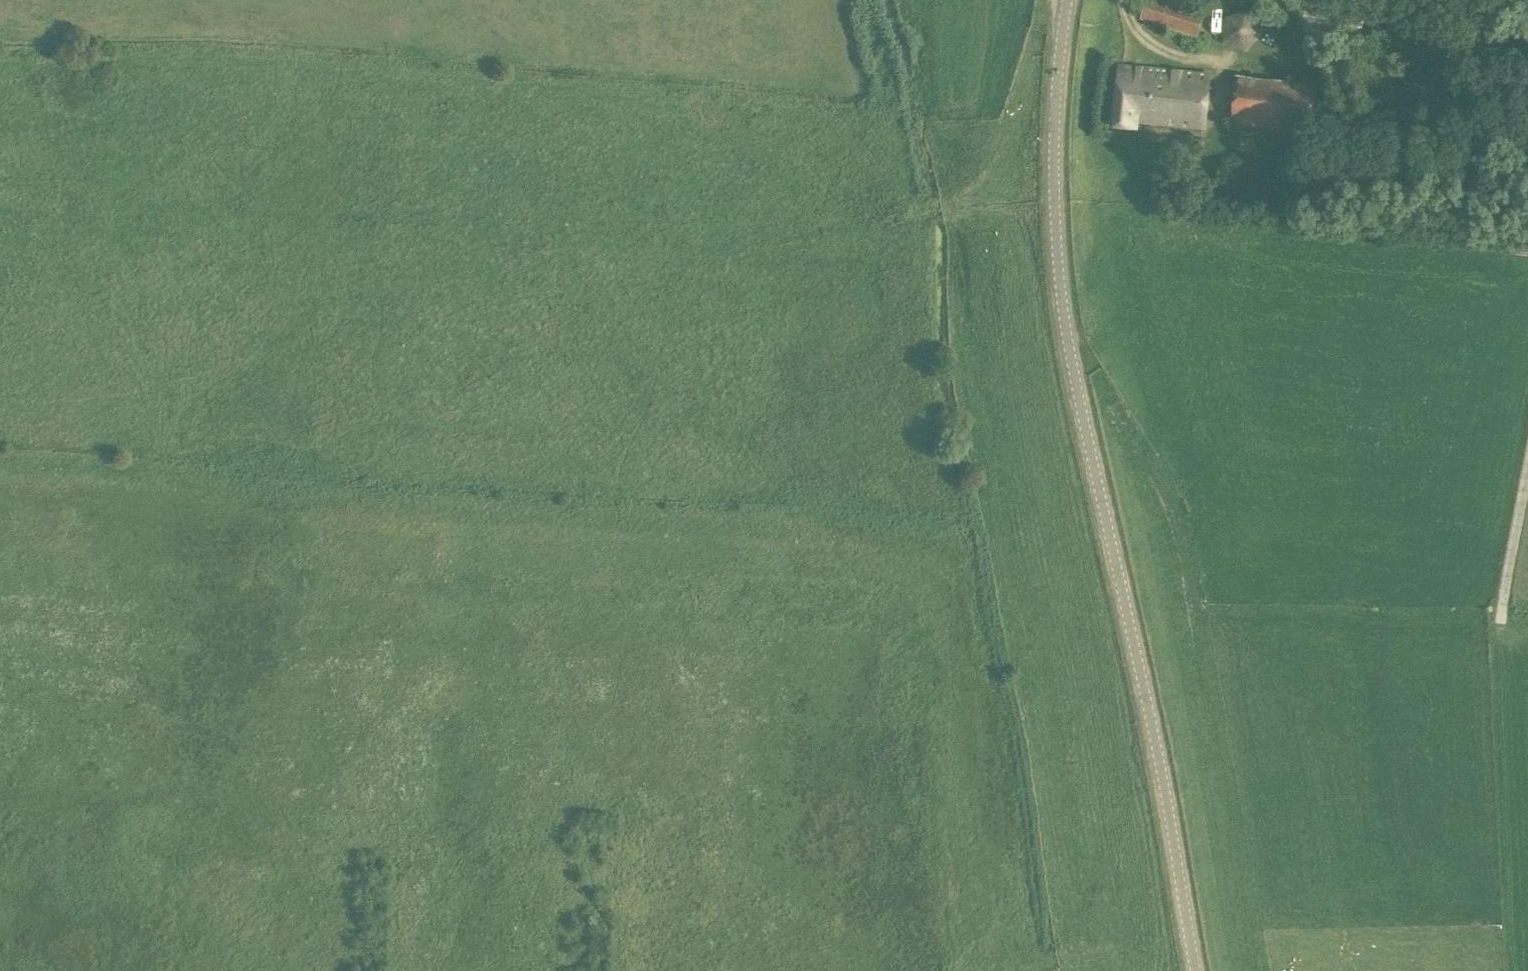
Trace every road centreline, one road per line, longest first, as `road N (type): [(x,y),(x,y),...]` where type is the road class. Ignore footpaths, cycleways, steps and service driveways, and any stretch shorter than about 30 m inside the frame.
road 1 (unclassified): [(1067,0),(1053,100),(1053,246),(1064,336),(1193,970)]

